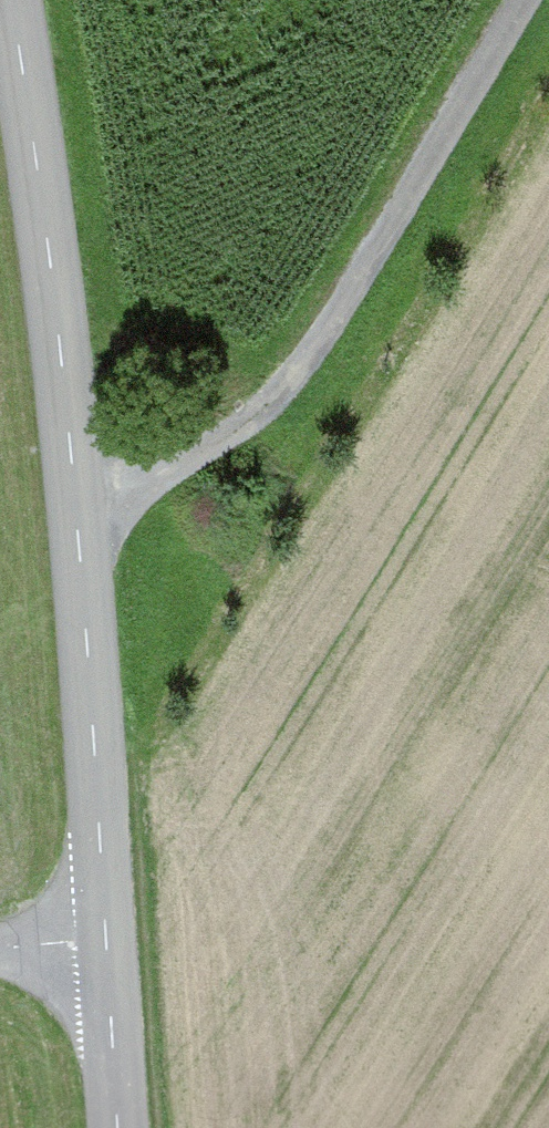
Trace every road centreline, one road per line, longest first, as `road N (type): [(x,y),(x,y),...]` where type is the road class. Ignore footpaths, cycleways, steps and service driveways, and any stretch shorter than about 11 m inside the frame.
road 1 (tertiary): [(104,938),(75,485),(9,0)]
road 2 (track): [(525,0),(349,290),(270,400),(151,480),(75,485)]
road 3 (tertiary): [(116,1127),(104,938)]

